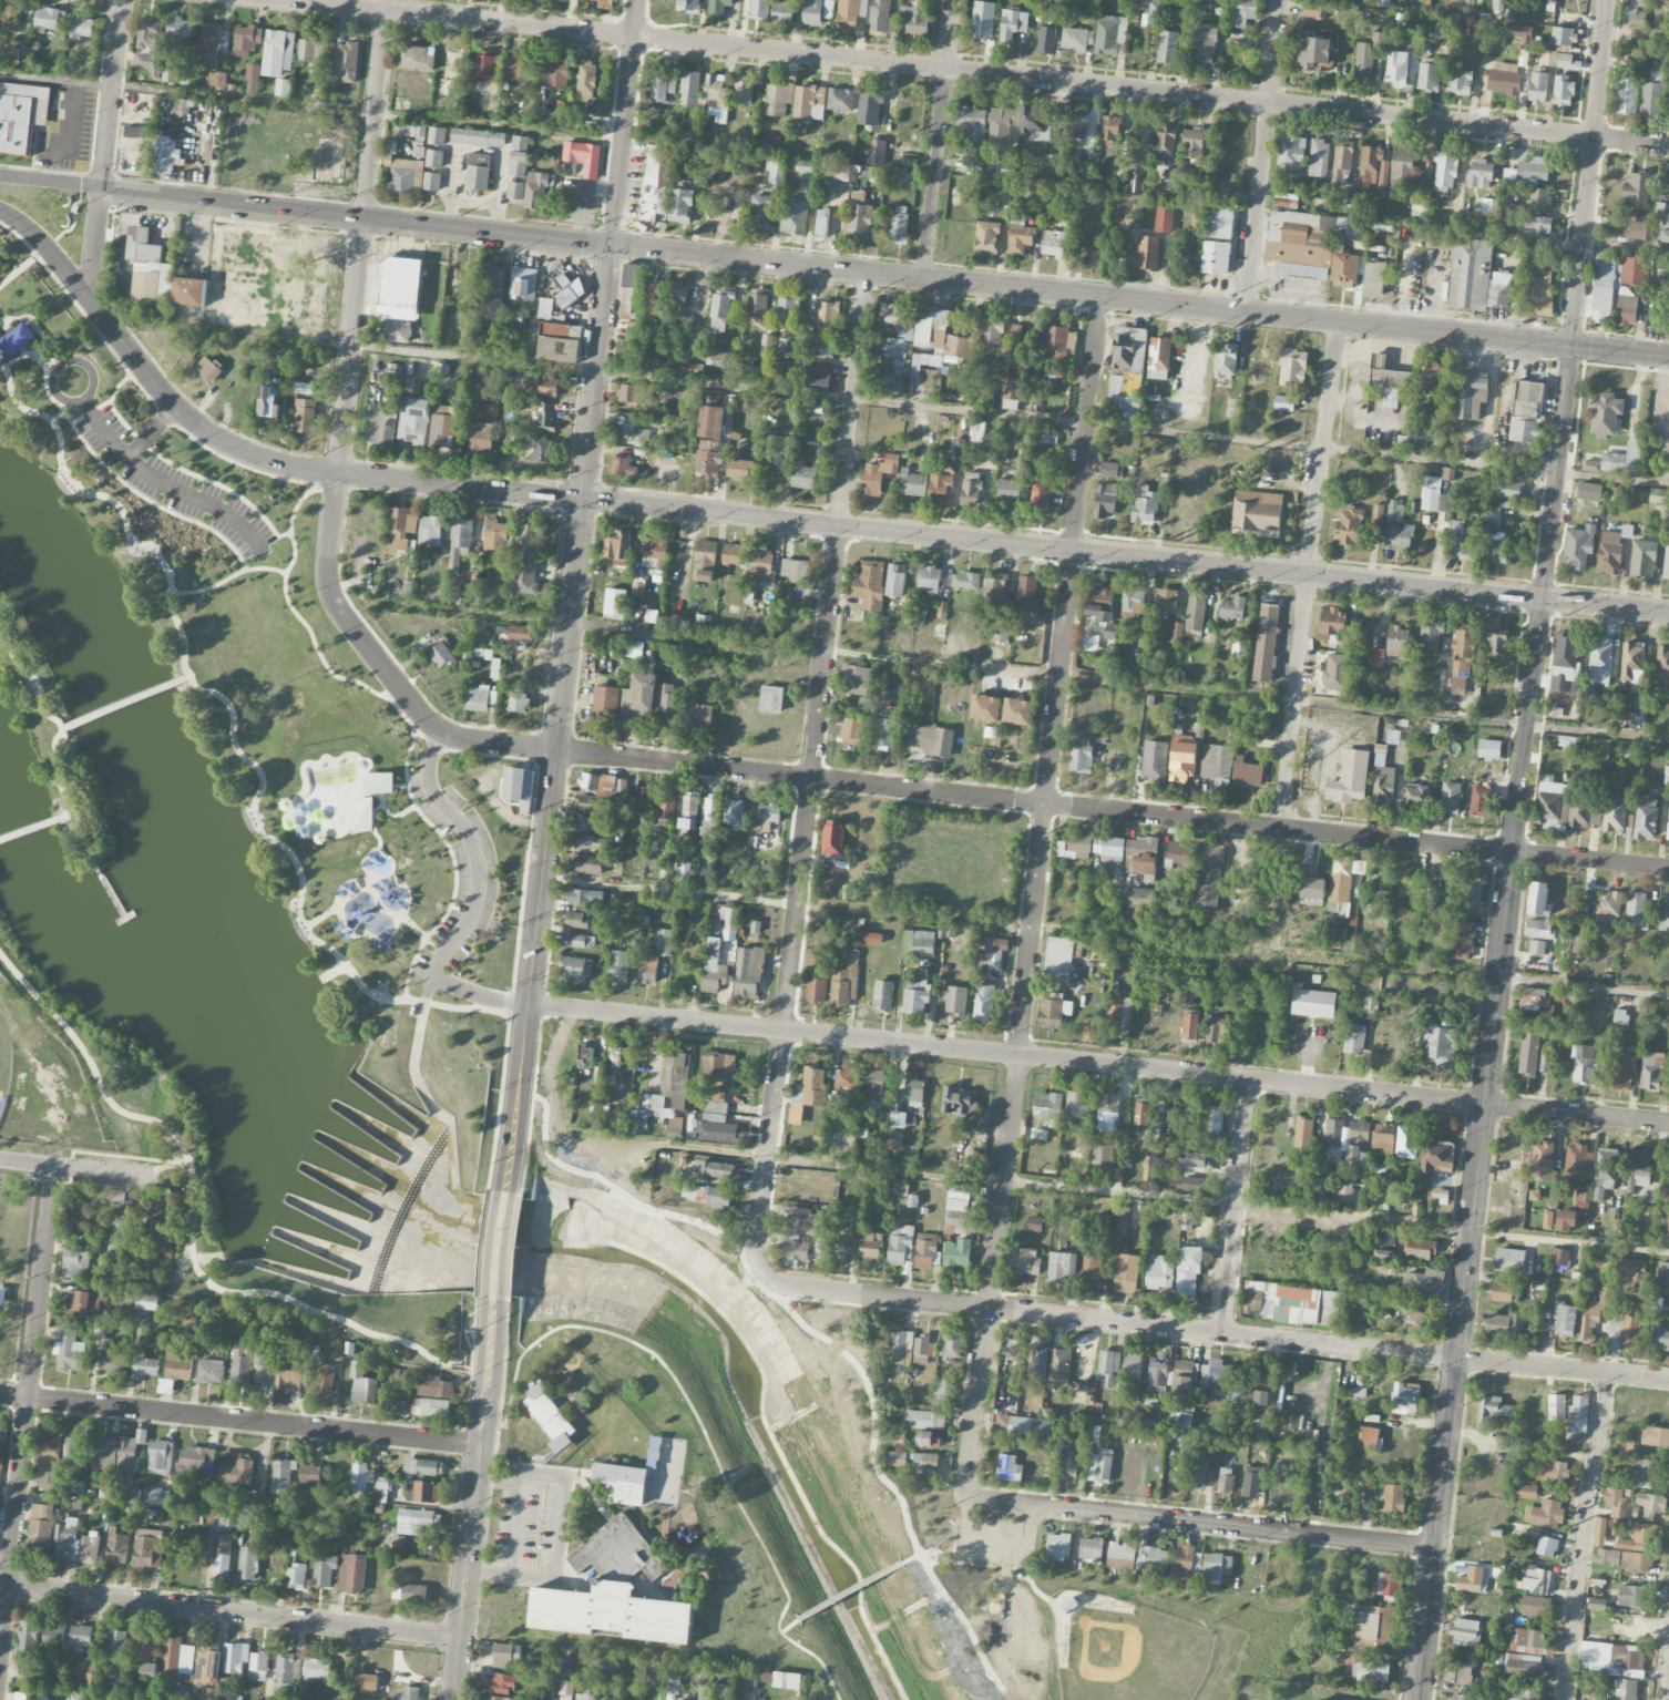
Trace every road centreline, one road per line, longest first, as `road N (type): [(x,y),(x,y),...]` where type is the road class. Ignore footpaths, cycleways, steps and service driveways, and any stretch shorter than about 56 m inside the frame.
road 1 (residential): [(281,0),(1668,144)]
road 2 (residential): [(1102,297),(969,1493)]
road 3 (residential): [(1668,868),(555,750)]
road 4 (primary): [(583,499),(1668,612)]
road 5 (residential): [(867,273),(757,1240),(761,1266)]
road 6 (residential): [(1485,1104),(528,1005)]
road 7 (primary): [(1570,347),(702,255)]
road 8 (tertiary): [(613,246),(528,1005)]
road 9 (residential): [(1456,1360),(802,1290),(778,1283),(761,1266)]
road 10 (primary): [(0,209),(48,247),(154,386),(242,450),(300,467),(490,489)]
road 11 (primary): [(613,246),(101,185)]
road 12 (residential): [(1339,322),(1282,828)]
road 13 (residential): [(1570,347),(1514,852)]
road 14 (residential): [(1434,1548),(969,1493)]
road 15 (residential): [(460,1639),(7,1587)]
road 16 (residential): [(481,1444),(28,1397)]
road 17 (residential): [(337,471),(331,595),(411,705),(454,737),(555,750)]
road 18 (residential): [(1570,347),(1607,0)]
road 19 (residential): [(1456,1360),(1418,1699)]
road 20 (residential): [(1606,1373),(1564,1699)]
road 21 (residential): [(1246,313),(1278,0)]
road 22 (residential): [(923,279),(952,0)]
road 23 (tertiary): [(498,1294),(468,1569)]
road 24 (residential): [(1485,1104),(1456,1360)]
road 25 (residential): [(1250,1078),(1222,1334)]
road 26 (residential): [(1514,852),(1485,1104)]
road 27 (residential): [(365,219),(337,471)]
road 28 (residential): [(613,246),(638,0)]
road 29 (residential): [(52,1165),(28,1397)]
road 30 (residential): [(365,219),(388,0)]
road 31 (residential): [(1668,1379),(1456,1360)]
road 32 (tertiary): [(528,1005),(508,1198)]
road 33 (residential): [(28,1397),(7,1587)]
road 34 (residential): [(101,185),(120,0)]
road 35 (residential): [(1668,1123),(1485,1104)]
road 36 (residential): [(151,1176),(0,1159)]

